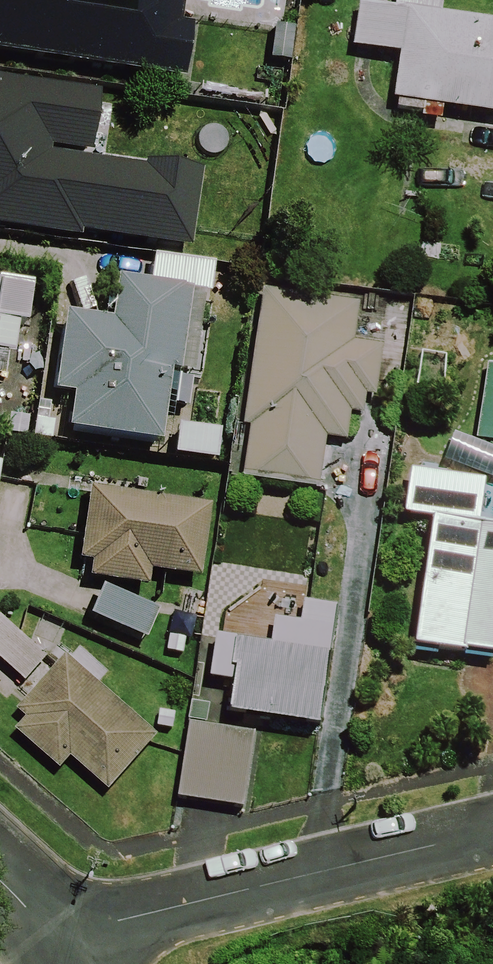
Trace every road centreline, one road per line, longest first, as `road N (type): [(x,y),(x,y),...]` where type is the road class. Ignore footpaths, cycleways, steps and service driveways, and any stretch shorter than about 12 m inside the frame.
road 1 (residential): [(57,939),(492,831)]

